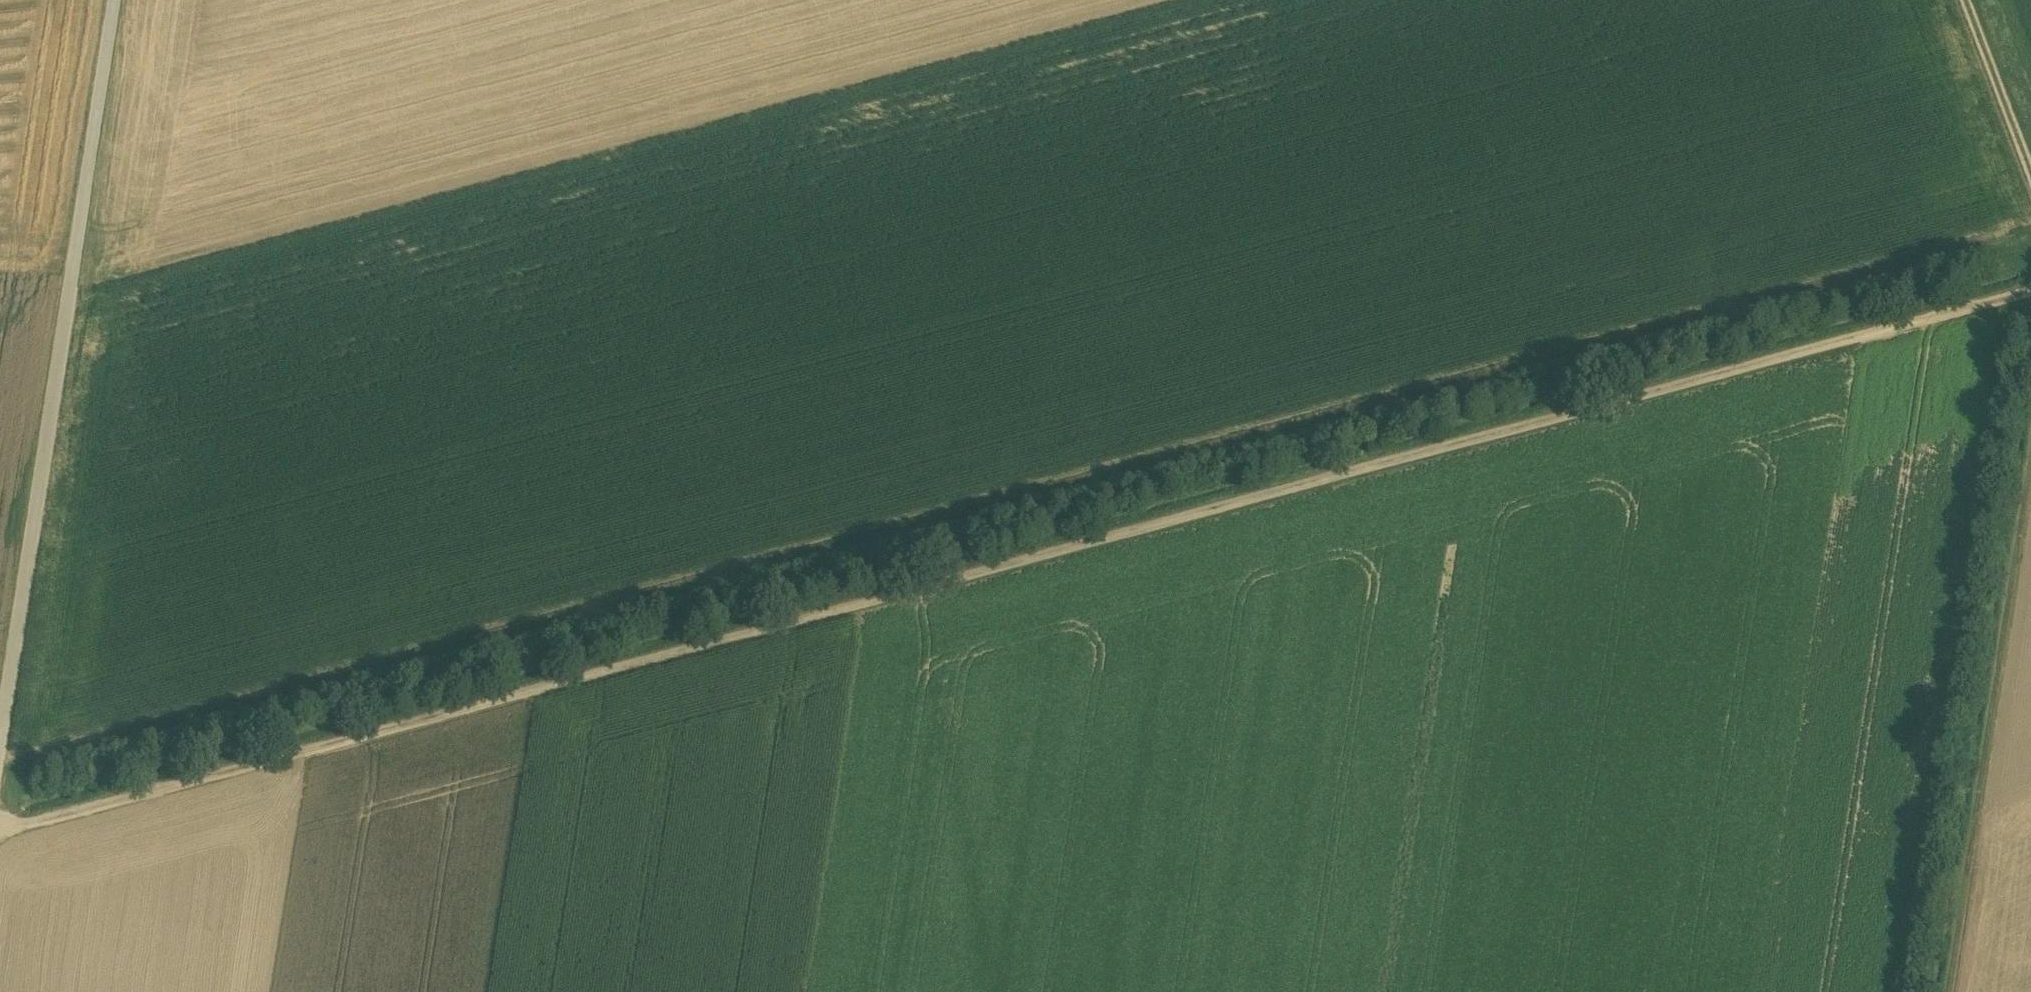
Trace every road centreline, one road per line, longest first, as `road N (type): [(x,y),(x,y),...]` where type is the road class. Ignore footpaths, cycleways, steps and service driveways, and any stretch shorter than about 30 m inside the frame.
road 1 (track): [(0,830),(2030,291)]
road 2 (track): [(113,0),(0,733)]
road 3 (track): [(1957,991),(2030,444)]
road 4 (track): [(2030,181),(1962,0)]

